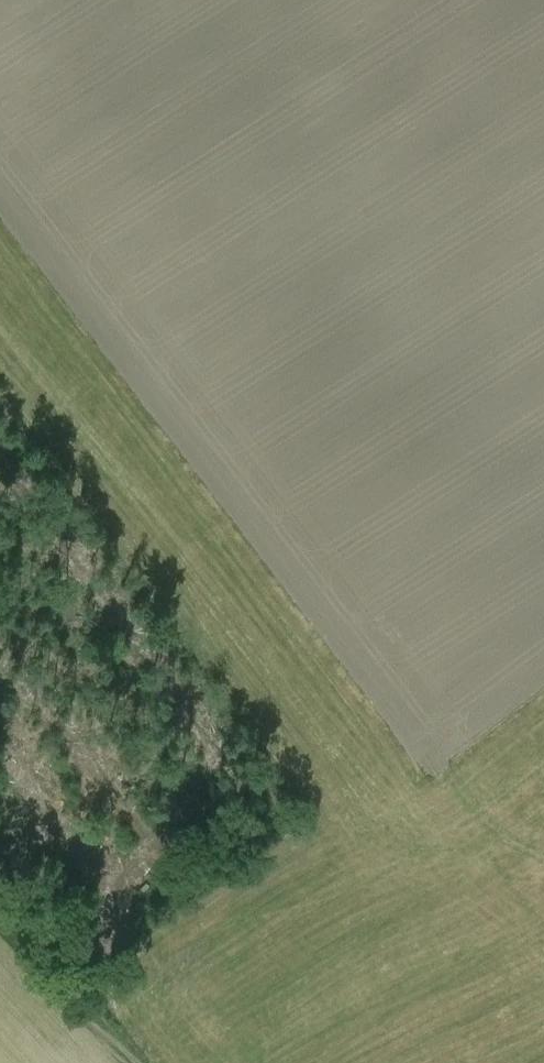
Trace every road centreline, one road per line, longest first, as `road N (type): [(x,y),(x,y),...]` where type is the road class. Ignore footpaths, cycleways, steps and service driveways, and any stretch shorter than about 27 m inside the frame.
road 1 (track): [(0,915),(138,1062)]

